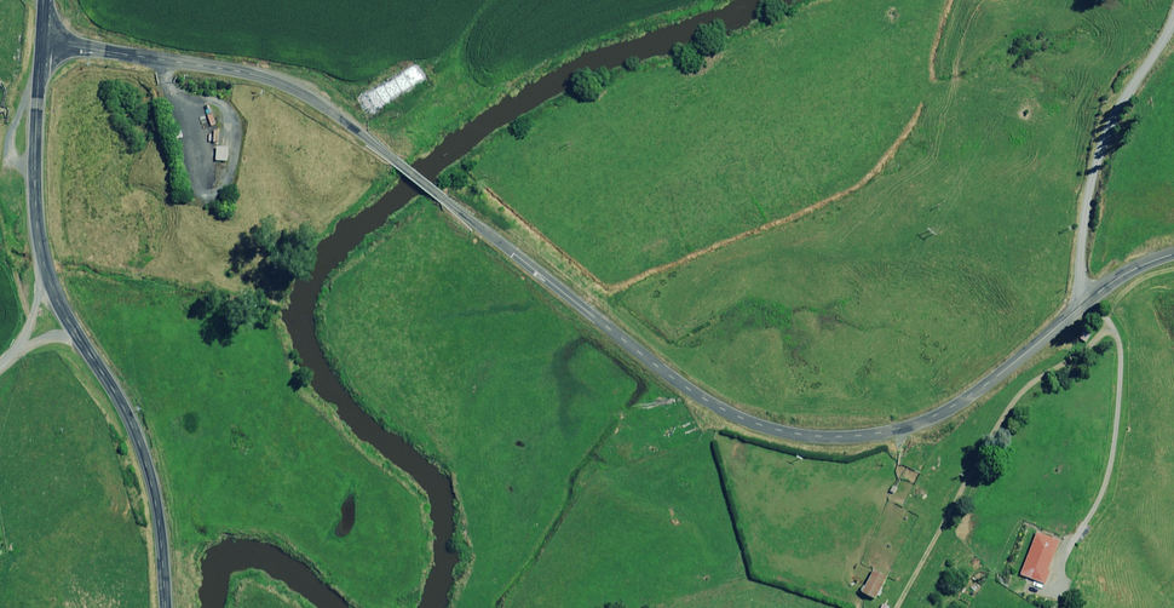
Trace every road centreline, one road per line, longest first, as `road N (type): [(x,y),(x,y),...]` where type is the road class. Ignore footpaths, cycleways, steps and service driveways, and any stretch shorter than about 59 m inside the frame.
road 1 (unclassified): [(1088,299),(1001,374),(936,416),(858,436),(779,431),(671,377),(291,88),(233,70),(42,43)]
road 2 (tertiary): [(162,607),(143,473),(39,299),(24,245),(42,43)]
road 3 (unclassified): [(1088,299),(1077,288),(1105,117),(1173,27)]

